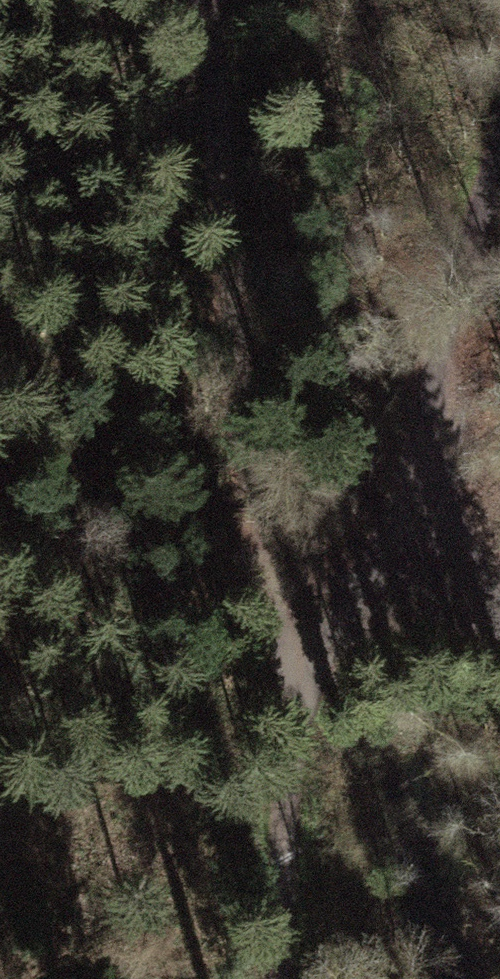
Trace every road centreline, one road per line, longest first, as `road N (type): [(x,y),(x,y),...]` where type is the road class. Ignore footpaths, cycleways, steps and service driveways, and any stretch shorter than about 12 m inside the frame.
road 1 (track): [(207,0),(258,539),(314,642)]
road 2 (track): [(314,642),(429,486),(436,361),(499,153)]
road 3 (track): [(278,978),(314,642)]
road 4 (track): [(429,486),(499,621)]

